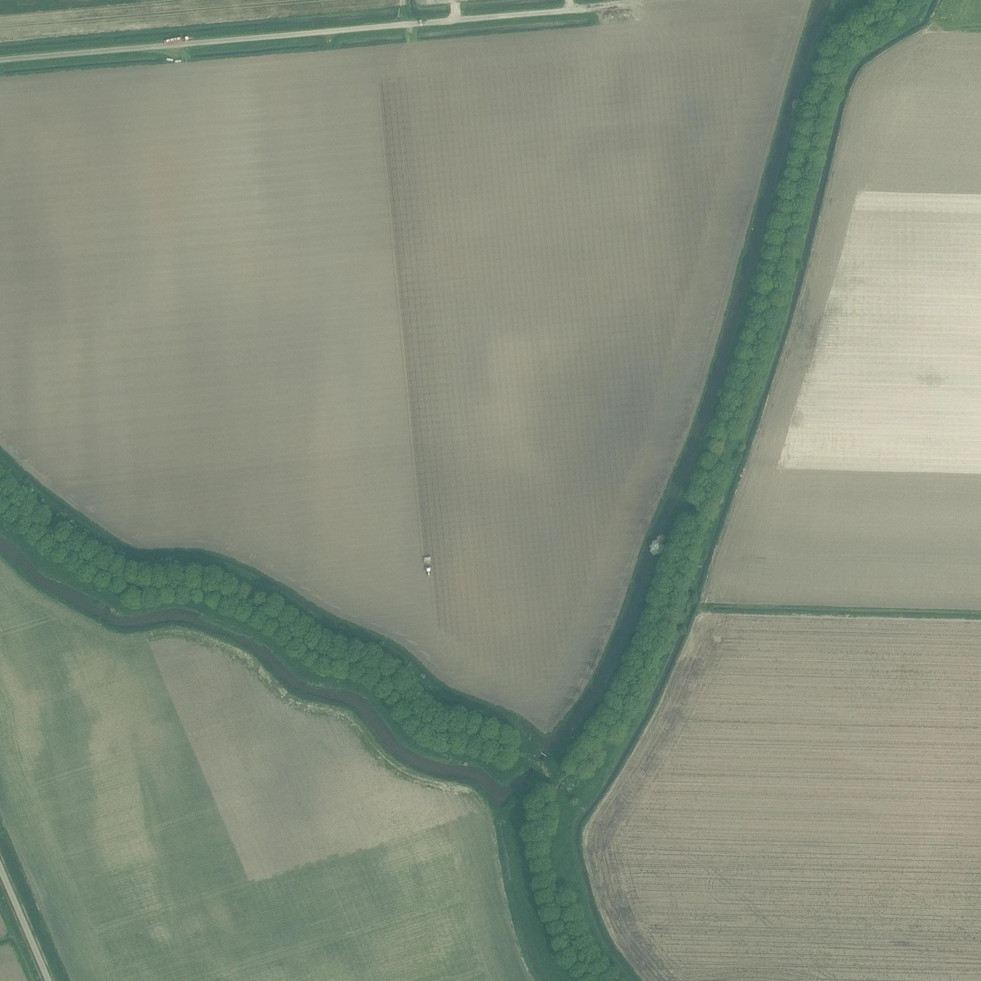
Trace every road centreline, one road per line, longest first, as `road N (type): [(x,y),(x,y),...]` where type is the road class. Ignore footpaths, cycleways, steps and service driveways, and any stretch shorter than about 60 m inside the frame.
road 1 (unclassified): [(0,60),(584,9)]
road 2 (unclassified): [(52,980),(0,854)]

